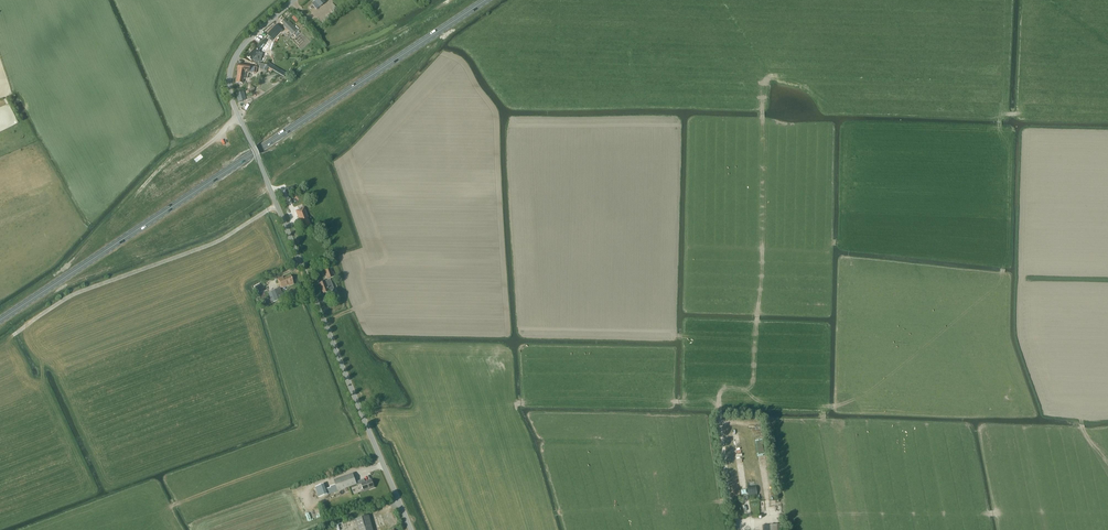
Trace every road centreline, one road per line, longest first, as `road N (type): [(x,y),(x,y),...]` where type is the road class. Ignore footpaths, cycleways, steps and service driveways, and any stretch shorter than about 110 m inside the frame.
road 1 (tertiary): [(411,529),(231,96),(238,52),(293,0)]
road 2 (primary): [(486,0),(0,320)]
road 3 (track): [(277,204),(208,245),(75,294),(14,335)]
road 4 (track): [(737,528),(719,408)]

